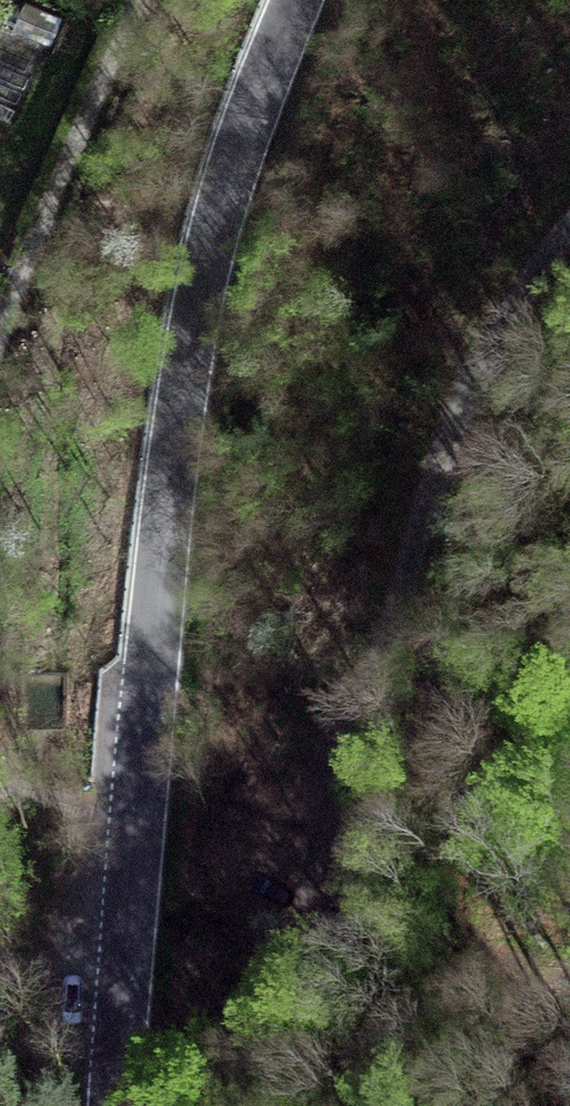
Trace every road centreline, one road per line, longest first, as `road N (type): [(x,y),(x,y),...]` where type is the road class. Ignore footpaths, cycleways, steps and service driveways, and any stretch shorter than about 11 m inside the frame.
road 1 (tertiary): [(294,0),(221,199),(182,378),(114,1105)]
road 2 (track): [(117,1070),(171,1071),(208,1062),(279,1019),(307,977),(416,524),(496,331),(569,222)]

